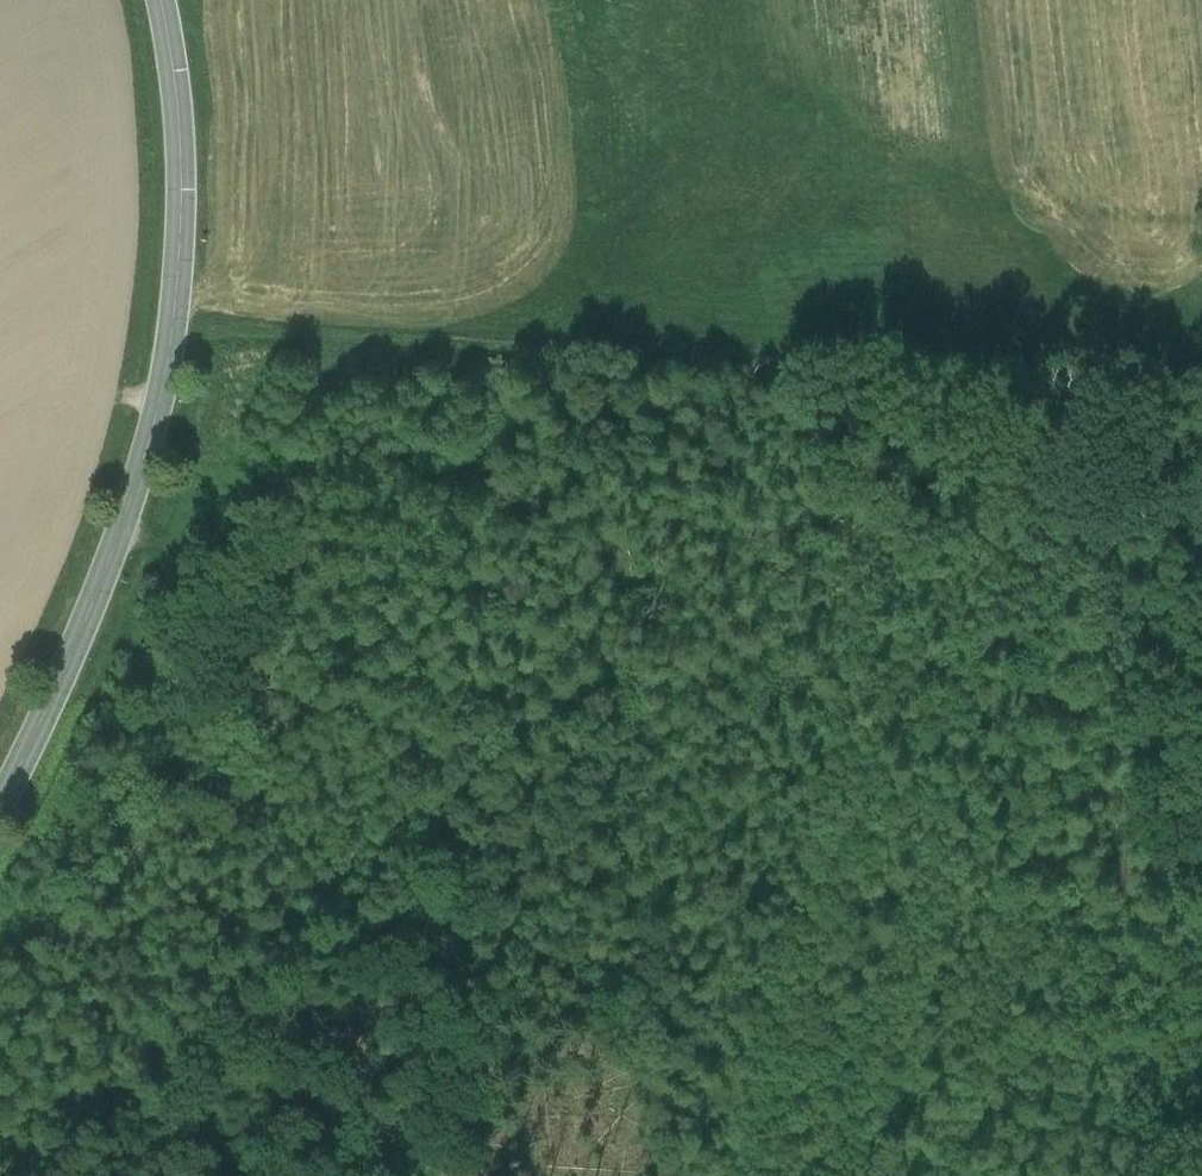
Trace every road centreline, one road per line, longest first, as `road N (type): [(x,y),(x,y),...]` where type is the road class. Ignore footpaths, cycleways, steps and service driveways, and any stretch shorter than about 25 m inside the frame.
road 1 (tertiary): [(0,797),(70,659),(148,448),(177,290),(182,174),(161,0)]

